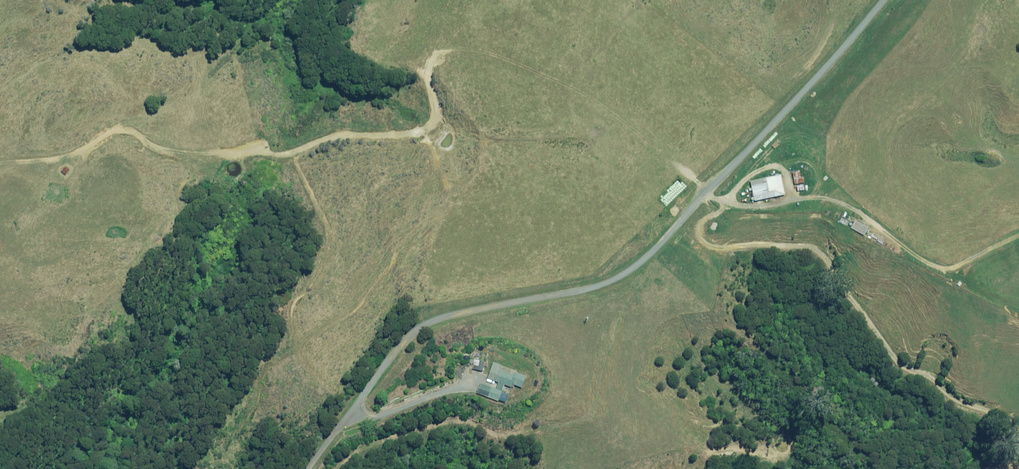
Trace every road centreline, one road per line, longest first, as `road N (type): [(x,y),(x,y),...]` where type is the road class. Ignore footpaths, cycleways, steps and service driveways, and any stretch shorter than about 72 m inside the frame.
road 1 (unclassified): [(880,0),(642,258),(602,283),(562,295),(417,320),(296,468)]
road 2 (track): [(0,162),(65,154),(115,130),(154,147),(265,150),(294,149),(332,132),(427,132),(435,124),(431,66),(458,51)]
road 3 (track): [(1018,420),(969,403),(909,364),(822,251),(707,250),(696,241),(708,213),(698,194)]

